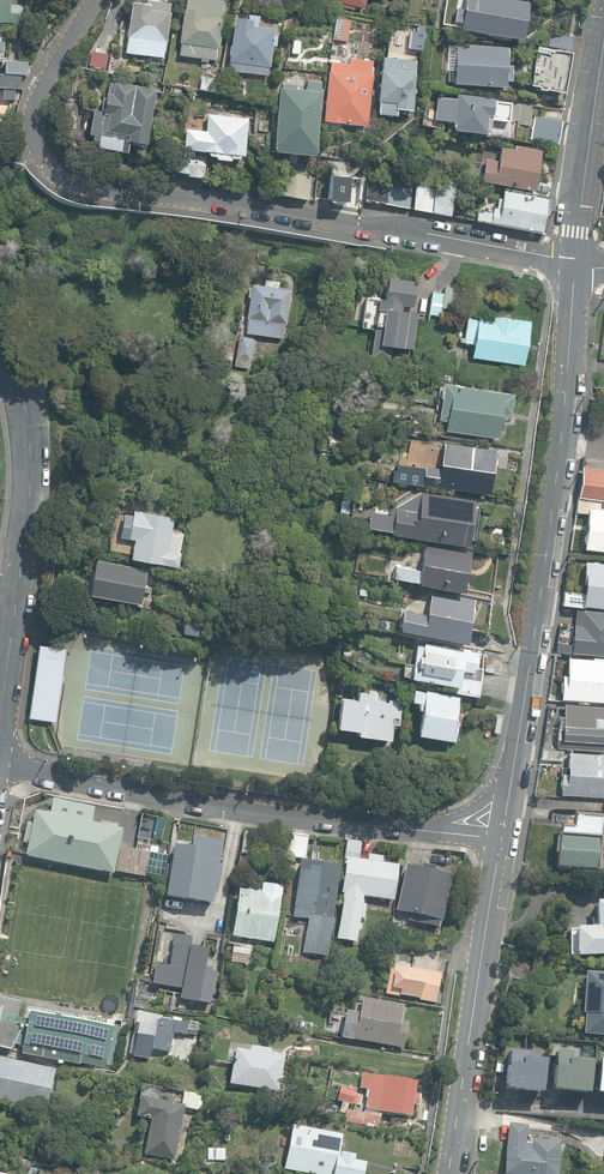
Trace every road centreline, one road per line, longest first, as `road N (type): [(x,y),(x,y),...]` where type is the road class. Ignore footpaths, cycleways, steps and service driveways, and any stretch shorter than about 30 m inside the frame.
road 1 (residential): [(577,264),(70,179),(47,159),(34,124),(47,80),(94,0)]
road 2 (tertiary): [(577,264),(513,776)]
road 3 (residential): [(0,767),(420,826)]
road 4 (residential): [(0,338),(33,442),(0,711)]
road 5 (tertiary): [(503,831),(449,1173)]
road 6 (tertiary): [(603,42),(577,264)]

